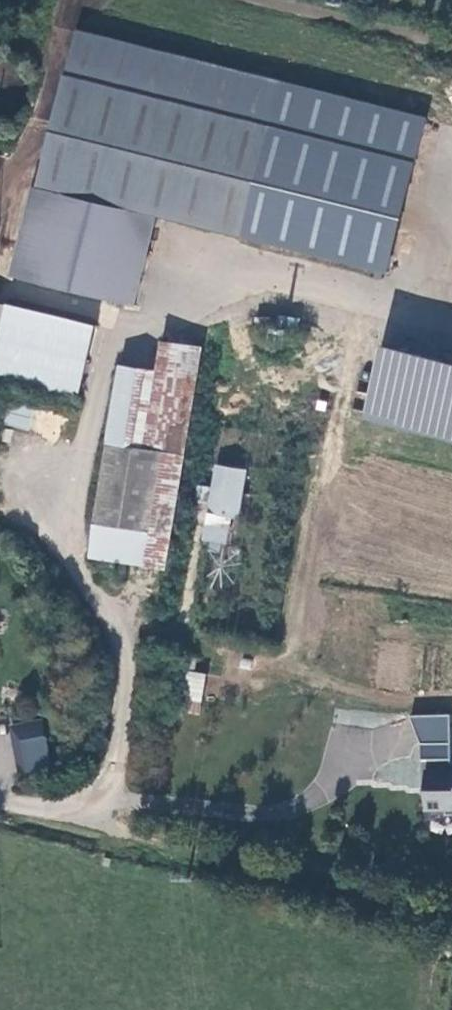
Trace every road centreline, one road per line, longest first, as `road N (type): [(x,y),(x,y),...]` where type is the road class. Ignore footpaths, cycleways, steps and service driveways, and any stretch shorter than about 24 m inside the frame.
road 1 (track): [(451,907),(56,814)]

